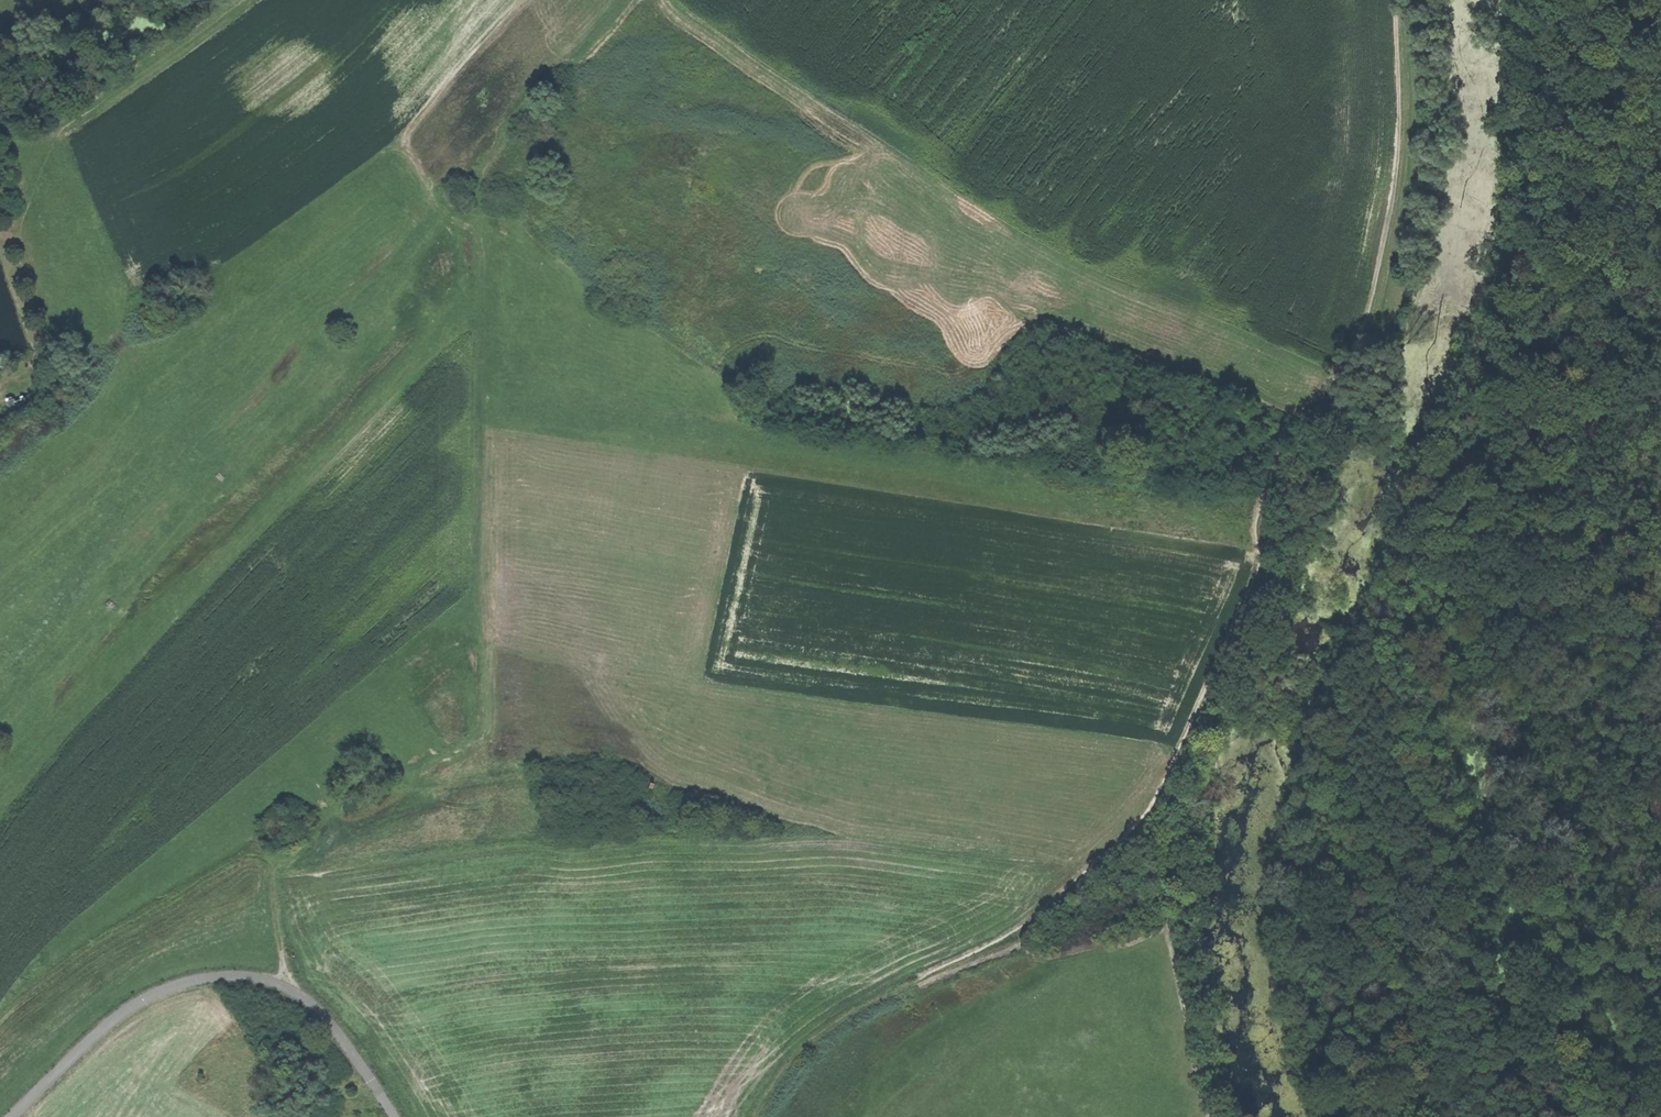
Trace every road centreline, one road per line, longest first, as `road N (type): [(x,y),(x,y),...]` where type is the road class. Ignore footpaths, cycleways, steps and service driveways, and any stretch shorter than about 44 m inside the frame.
road 1 (track): [(282,987),(271,862),(281,838),(478,736),(486,718),(470,541),(479,483),(479,181),(495,151),(625,0)]
road 2 (track): [(1660,622),(1630,611),(1570,549),(1537,469),(1534,436),(1581,151),(1638,0)]
road 3 (track): [(752,1116),(796,1052),(837,1021),(1057,925),(1140,865)]

